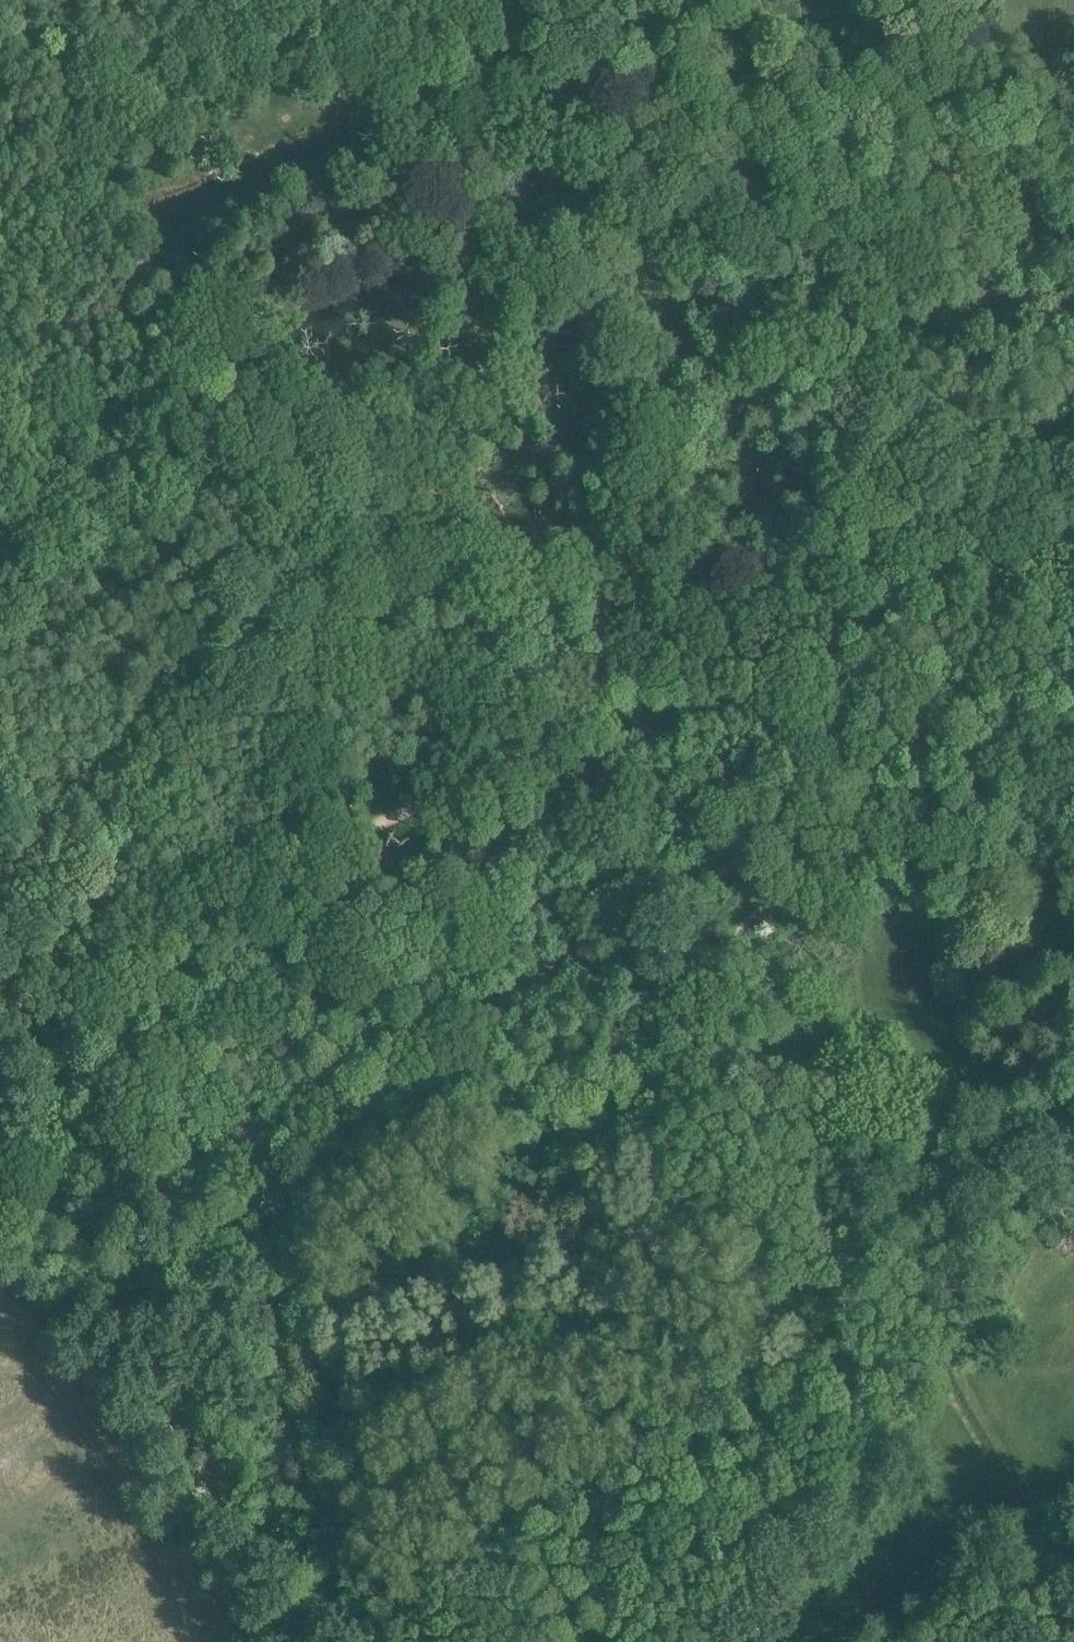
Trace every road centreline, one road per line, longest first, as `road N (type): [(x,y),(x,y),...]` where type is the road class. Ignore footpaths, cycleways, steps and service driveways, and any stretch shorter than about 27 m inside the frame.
road 1 (track): [(0,1238),(175,1178),(318,1115),(463,1035),(792,823),(942,707),(1073,627)]

